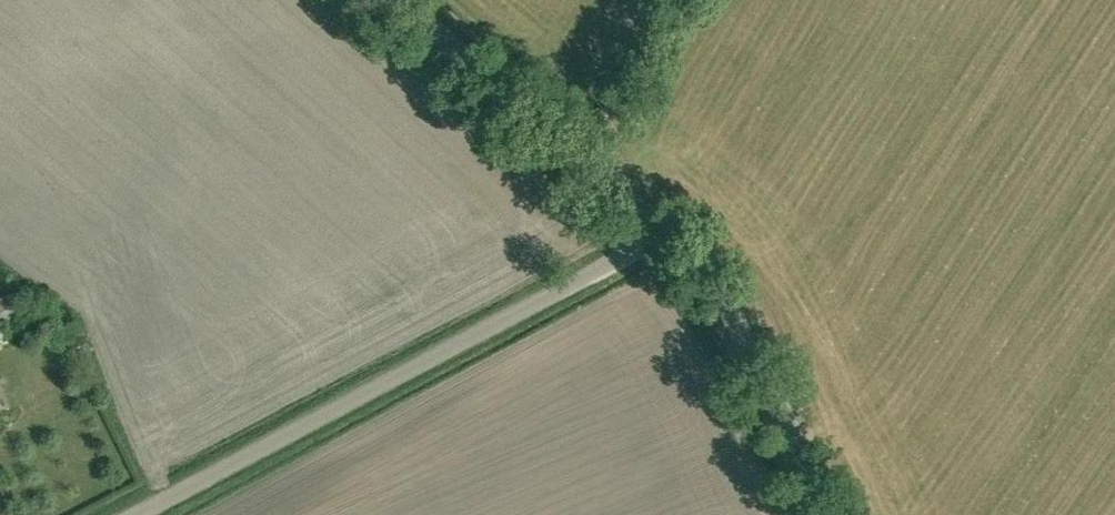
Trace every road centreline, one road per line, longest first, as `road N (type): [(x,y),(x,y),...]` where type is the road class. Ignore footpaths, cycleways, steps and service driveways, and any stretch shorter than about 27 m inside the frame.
road 1 (unclassified): [(131,514),(665,234)]
road 2 (tertiary): [(665,234),(399,0)]
road 3 (tertiary): [(831,514),(731,318),(665,234)]
road 4 (track): [(578,157),(668,0)]

